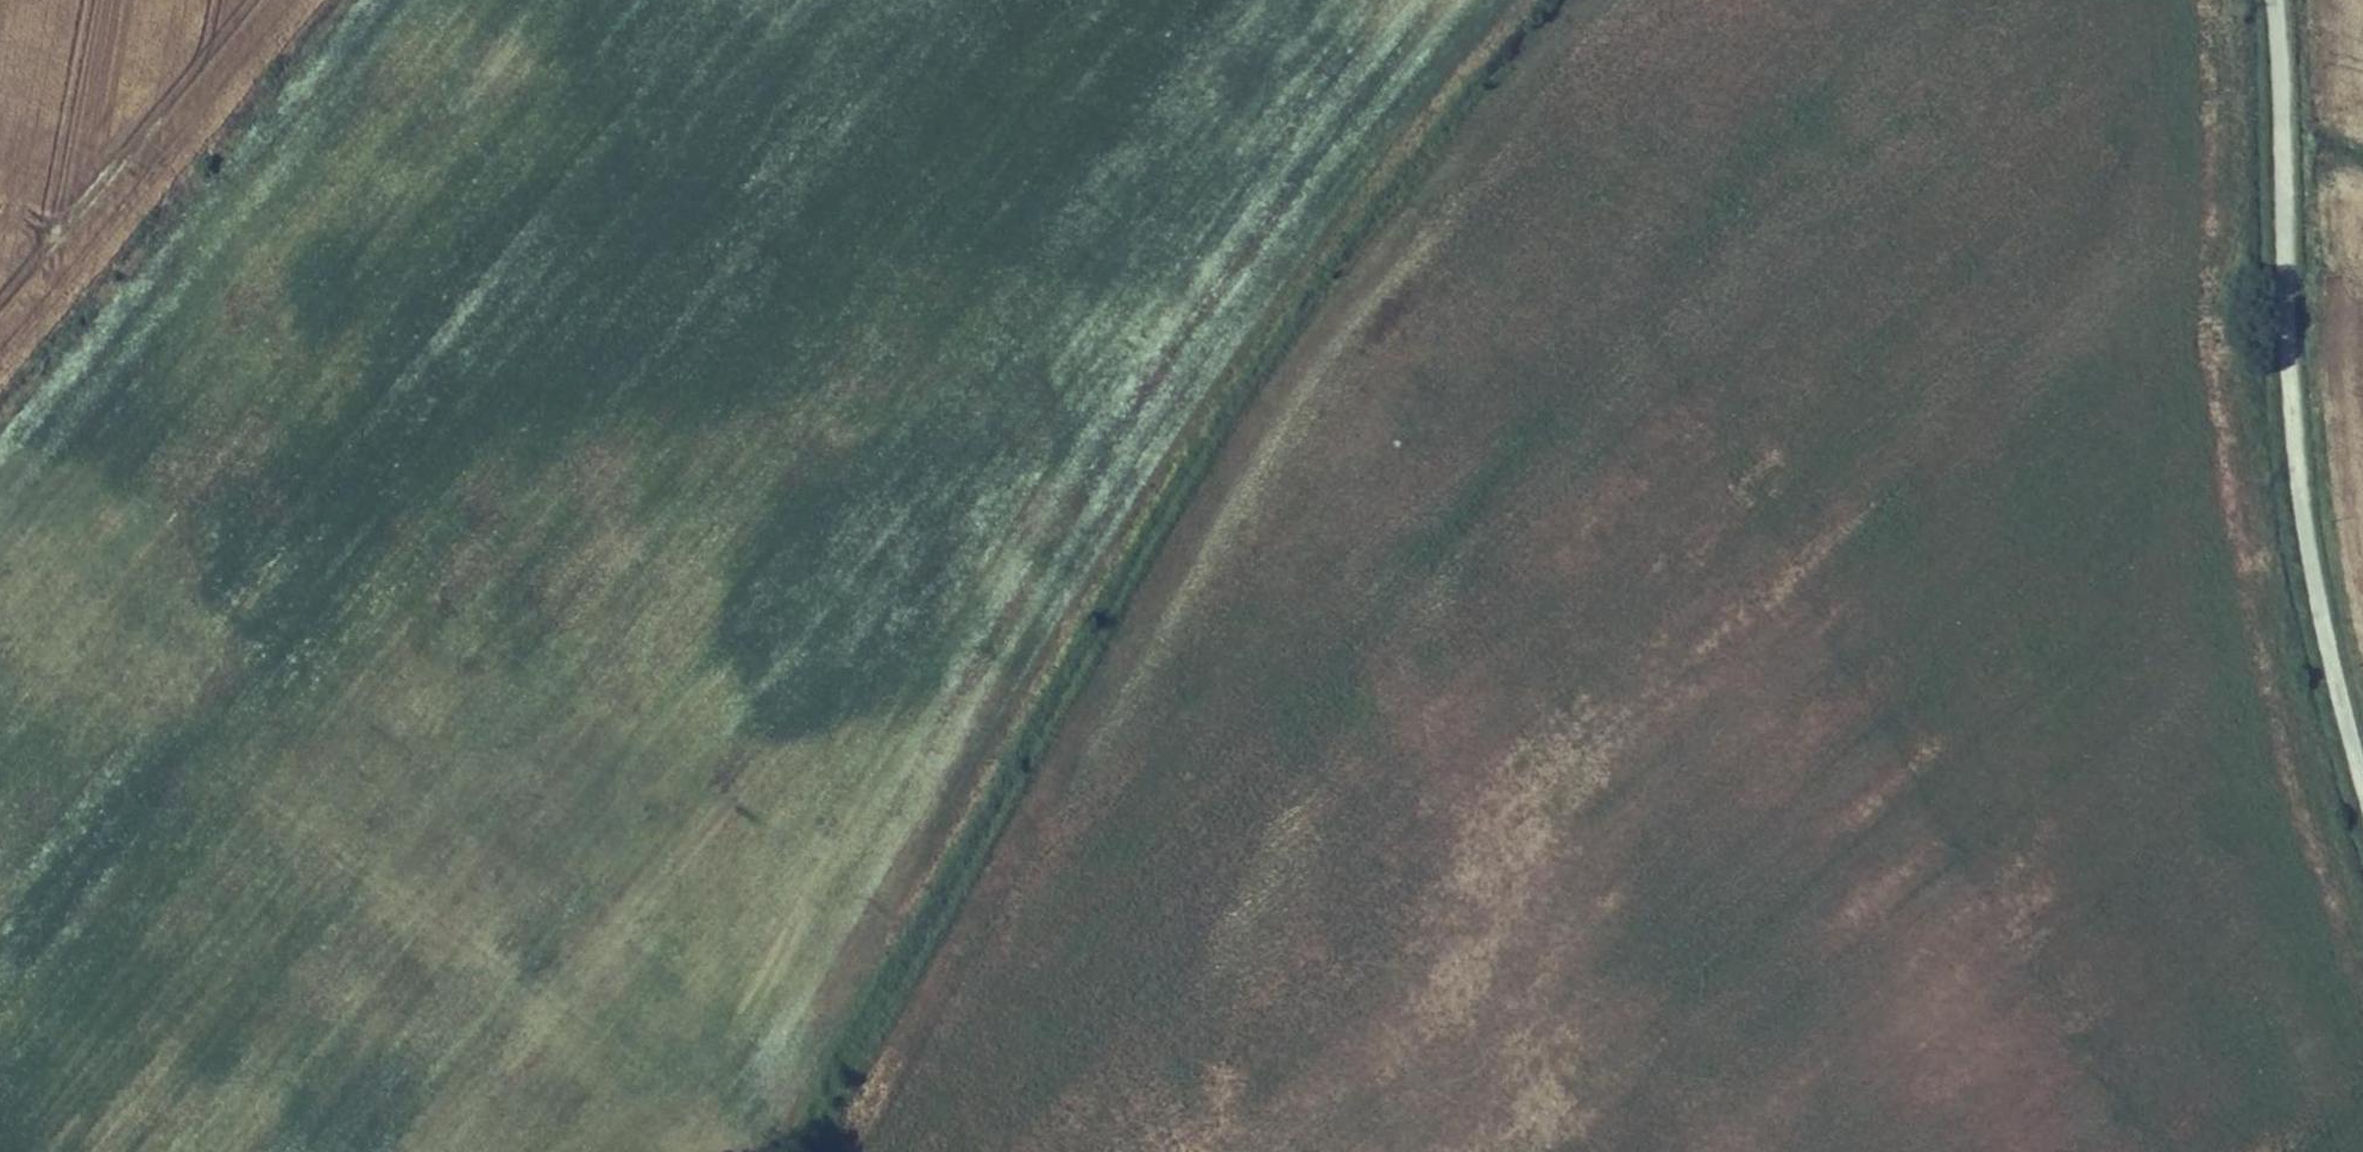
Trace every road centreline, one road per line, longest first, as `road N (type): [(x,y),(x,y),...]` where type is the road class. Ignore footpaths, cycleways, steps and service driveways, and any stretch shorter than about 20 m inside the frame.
road 1 (tertiary): [(2362,785),(2312,578),(2295,457),(2274,0)]

